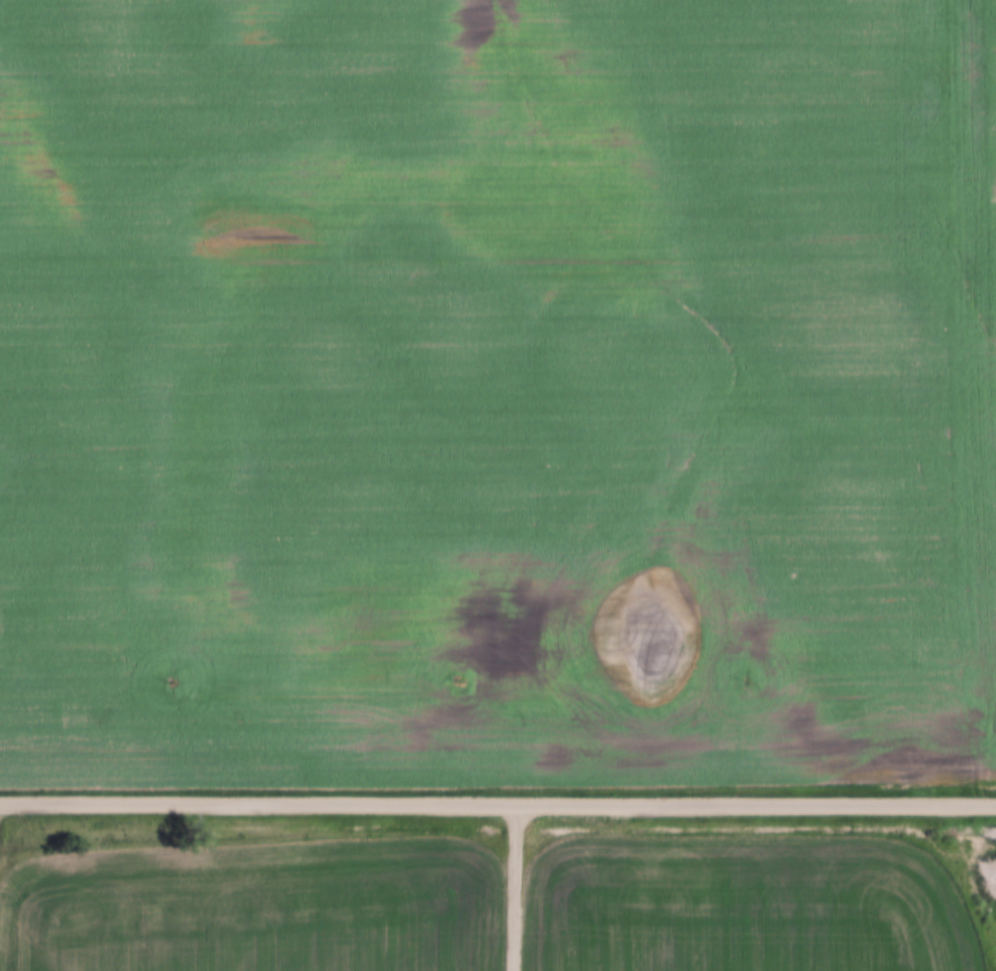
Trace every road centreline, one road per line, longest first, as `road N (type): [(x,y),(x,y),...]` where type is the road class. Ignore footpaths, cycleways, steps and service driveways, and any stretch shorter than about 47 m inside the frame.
road 1 (residential): [(0,805),(995,806)]

